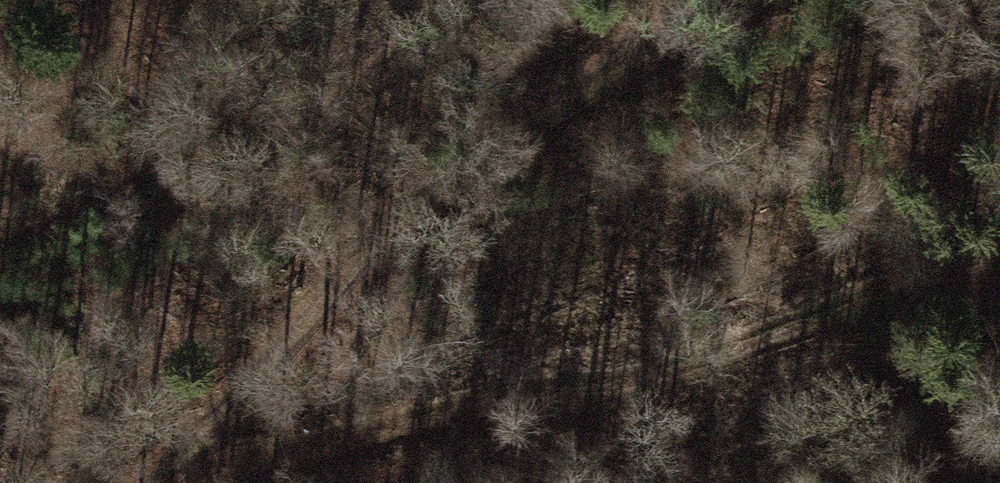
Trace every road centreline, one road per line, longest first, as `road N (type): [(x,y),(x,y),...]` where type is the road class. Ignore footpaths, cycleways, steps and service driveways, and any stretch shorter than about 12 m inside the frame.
road 1 (track): [(156,482),(642,370),(999,254)]
road 2 (track): [(154,482),(422,185),(739,0)]

